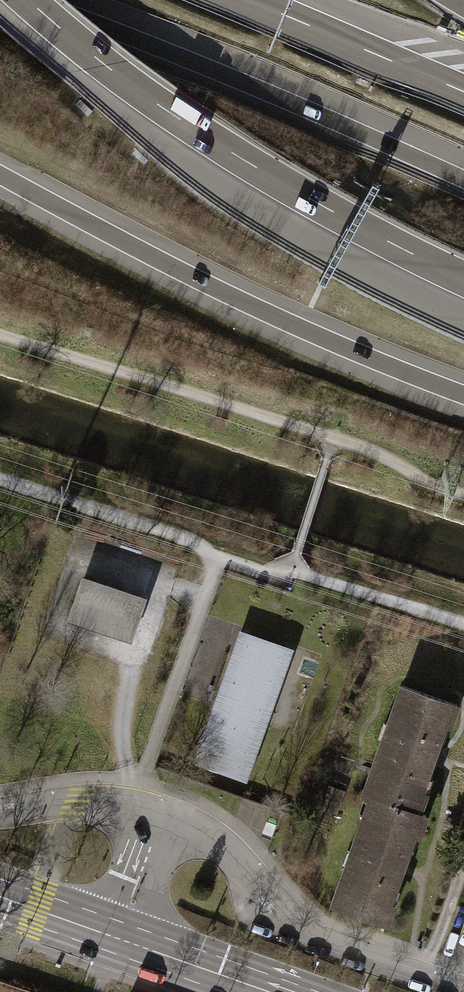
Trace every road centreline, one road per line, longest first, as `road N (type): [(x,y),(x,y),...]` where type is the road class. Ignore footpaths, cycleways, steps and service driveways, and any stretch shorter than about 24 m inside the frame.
road 1 (motorway): [(29,0),(169,112),(322,205),(463,278)]
road 2 (motorway): [(0,175),(208,284),(463,395)]
road 3 (track): [(463,494),(428,483),(384,456),(0,333)]
road 4 (motorway): [(26,0),(463,179)]
road 5 (tertiary): [(0,899),(263,991)]
road 6 (track): [(463,623),(291,569),(269,574),(215,560)]
road 7 (motorway): [(463,92),(248,0)]
road 8 (track): [(215,560),(183,538),(0,479)]

